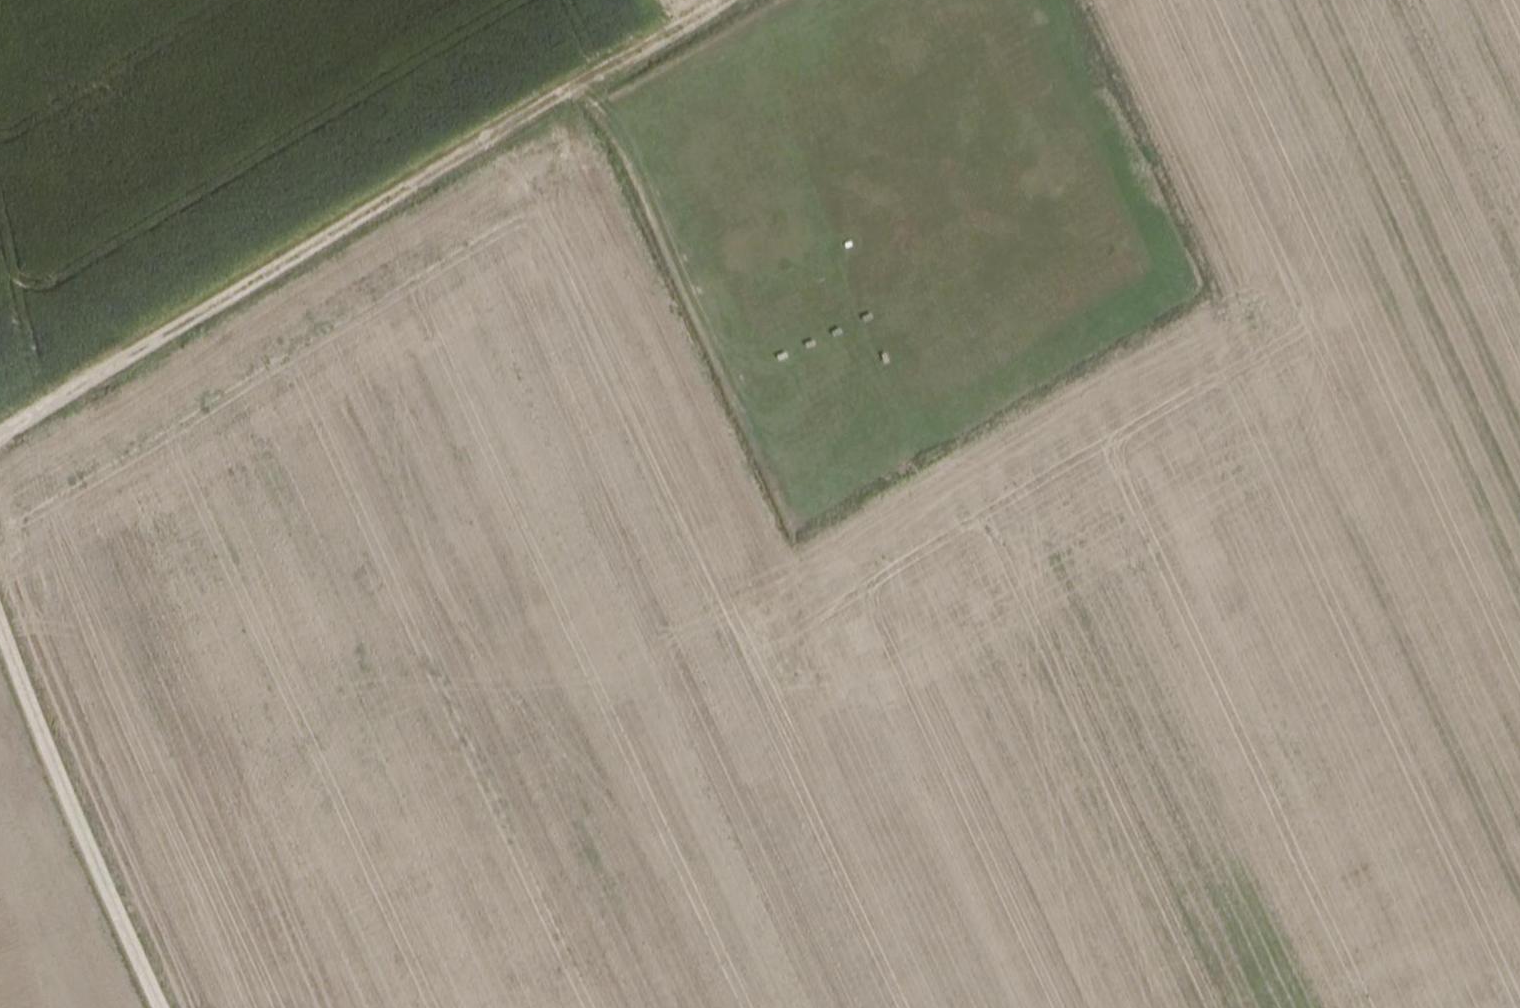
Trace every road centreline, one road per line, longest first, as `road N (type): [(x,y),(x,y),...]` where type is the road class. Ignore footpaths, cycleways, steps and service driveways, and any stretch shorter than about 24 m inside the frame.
road 1 (track): [(0,446),(739,0)]
road 2 (track): [(0,646),(154,1007)]

